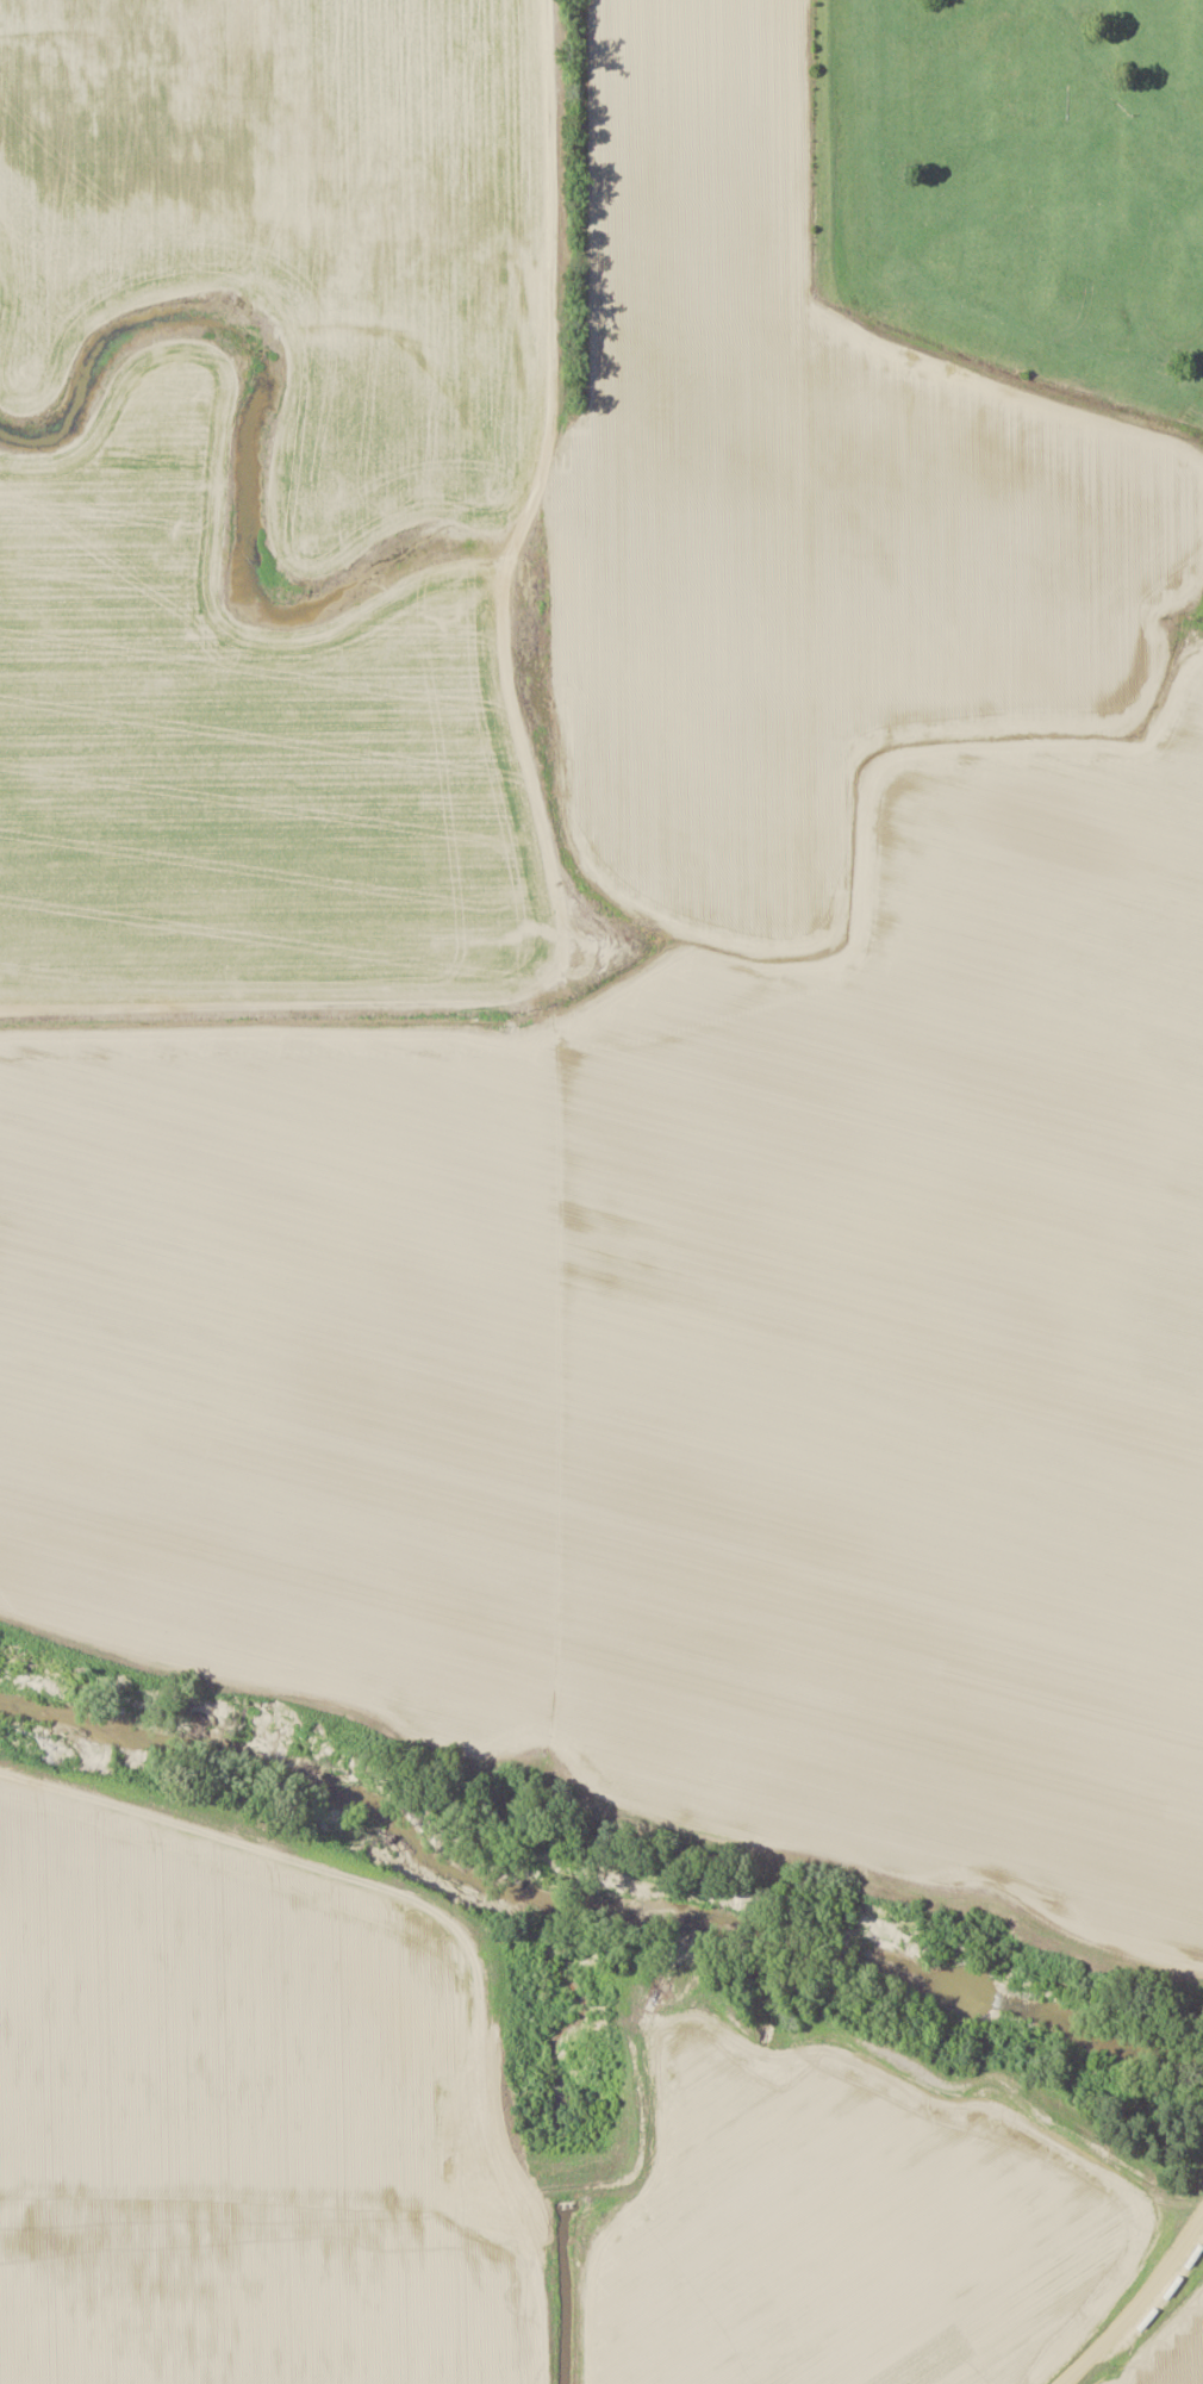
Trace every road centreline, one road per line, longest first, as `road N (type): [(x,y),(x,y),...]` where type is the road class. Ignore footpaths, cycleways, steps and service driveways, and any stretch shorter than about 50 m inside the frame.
road 1 (residential): [(1202,2236),(1028,2383)]

